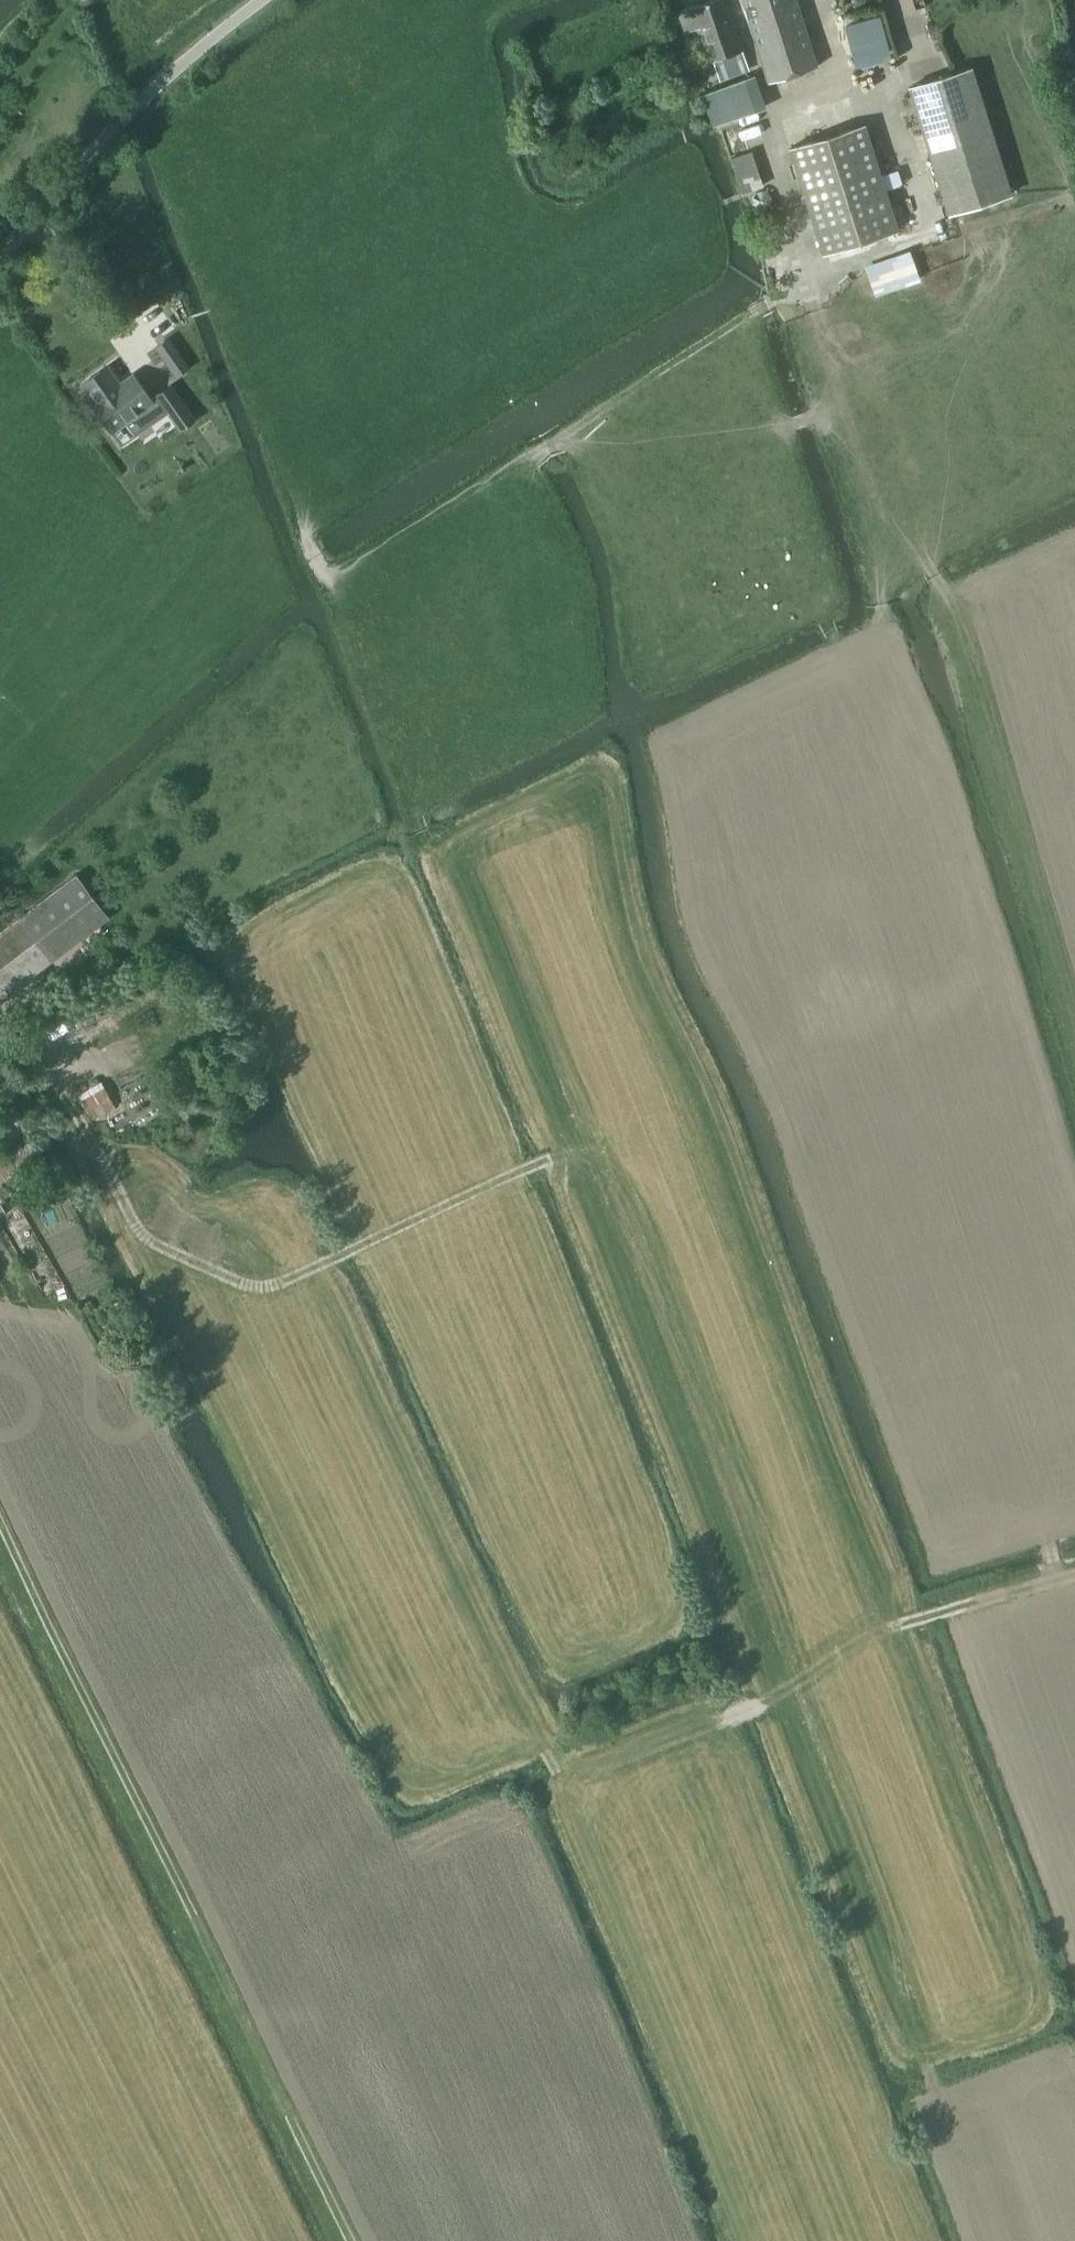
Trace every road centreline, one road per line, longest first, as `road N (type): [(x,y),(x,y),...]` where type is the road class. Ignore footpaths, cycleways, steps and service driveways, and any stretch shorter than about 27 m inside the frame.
road 1 (track): [(0,1518),(347,2240)]
road 2 (track): [(0,1042),(53,1076),(134,1223),(160,1250),(251,1285),(297,1277),(550,1158)]
road 3 (unclassified): [(0,264),(78,167),(164,79),(259,0)]

